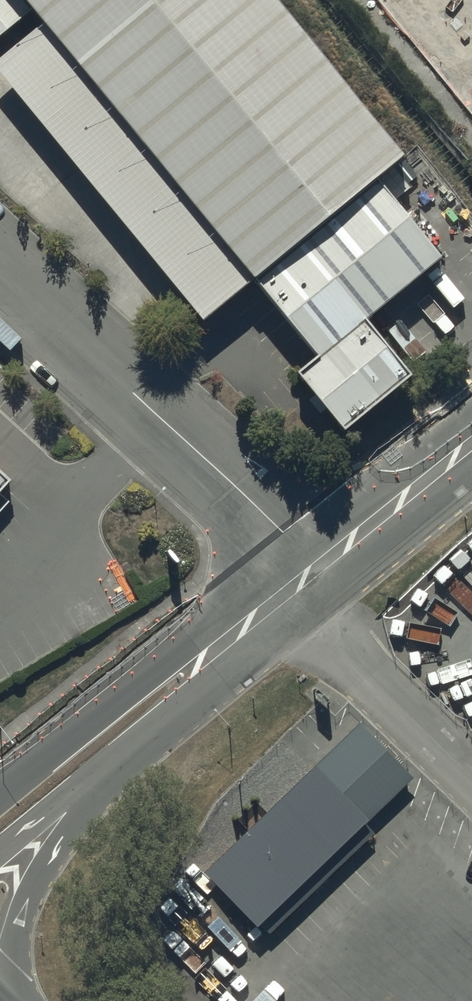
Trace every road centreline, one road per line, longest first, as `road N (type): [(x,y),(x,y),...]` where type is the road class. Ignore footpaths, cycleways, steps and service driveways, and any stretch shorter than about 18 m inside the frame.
road 1 (residential): [(0,281),(317,570)]
road 2 (tertiary): [(87,755),(317,570)]
road 3 (trunk): [(87,755),(22,919),(16,964),(25,1000)]
road 4 (tertiary): [(317,570),(471,443)]

